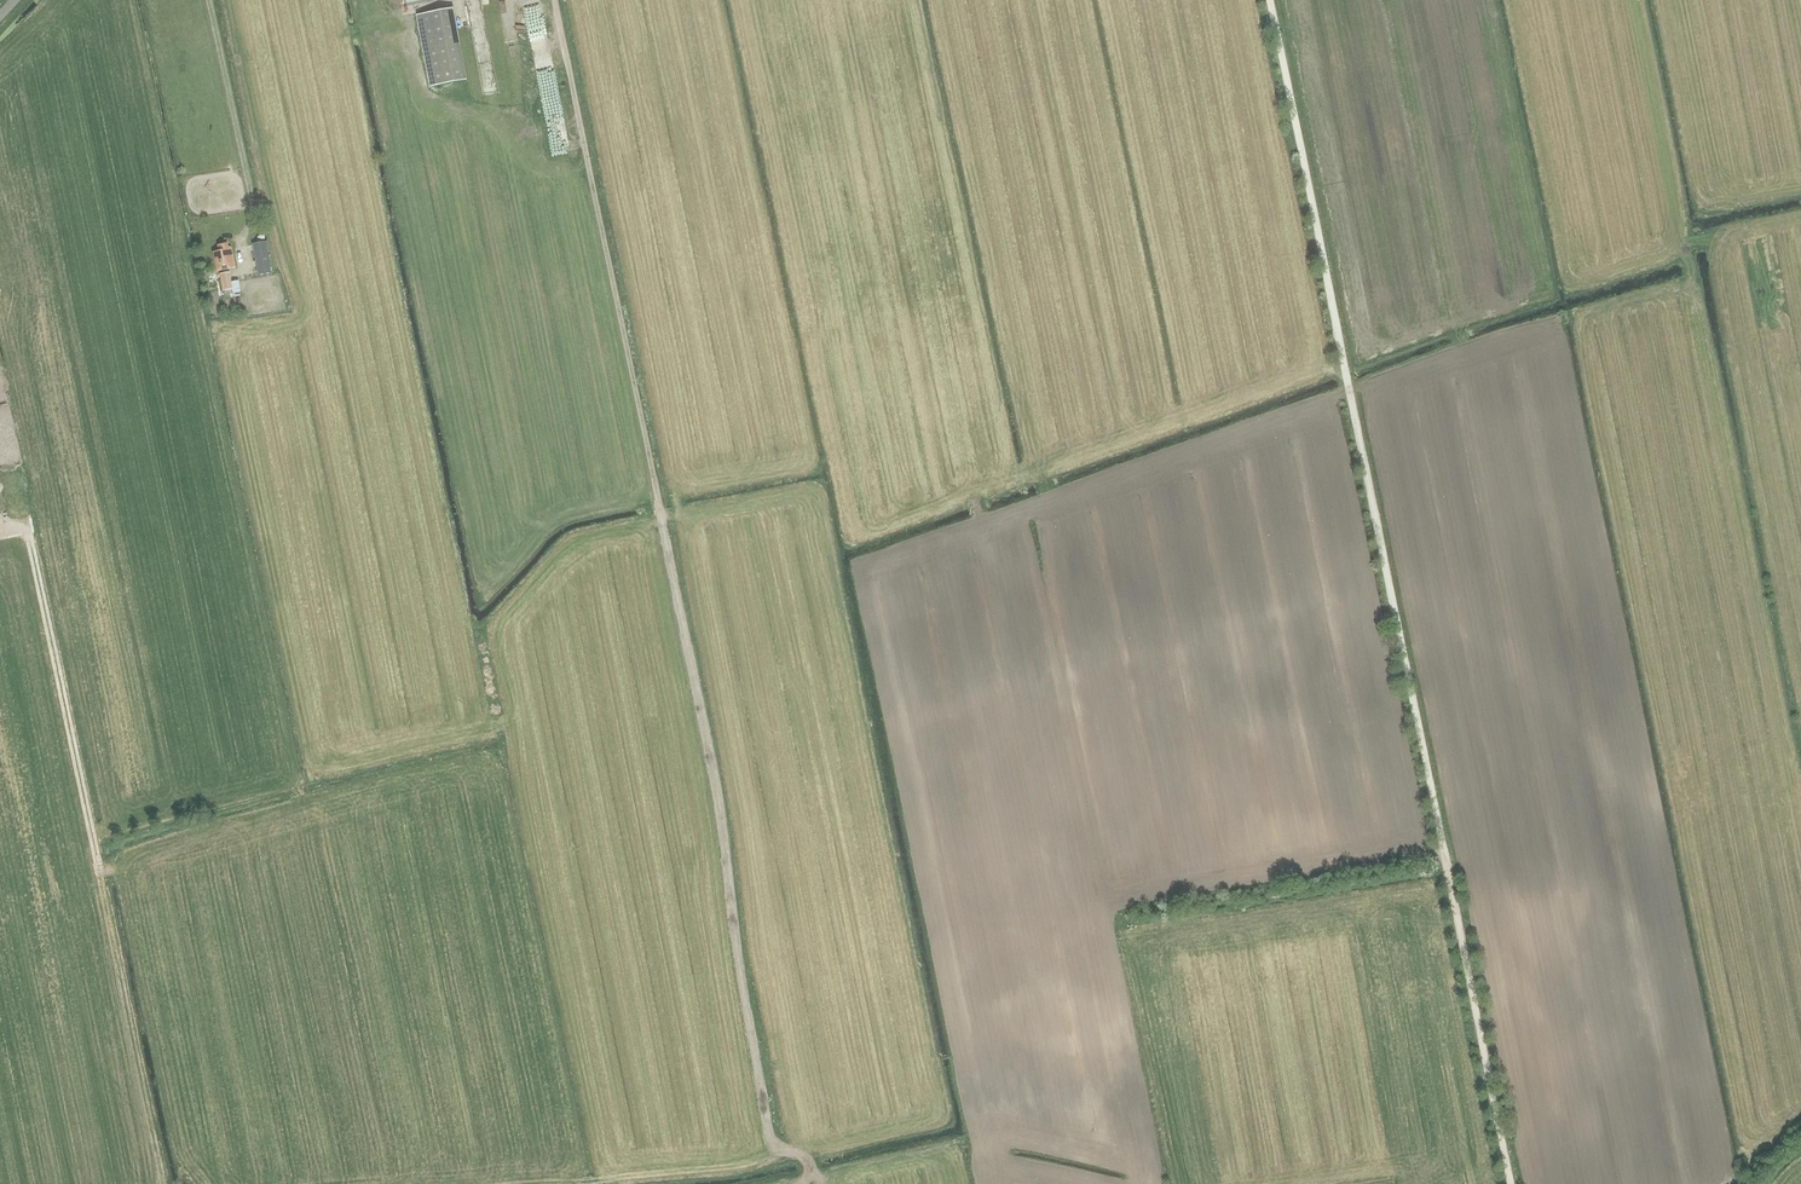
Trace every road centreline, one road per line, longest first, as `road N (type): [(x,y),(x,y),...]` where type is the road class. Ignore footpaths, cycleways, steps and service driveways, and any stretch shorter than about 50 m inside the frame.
road 1 (track): [(209,0),(253,205),(242,245),(246,260)]

